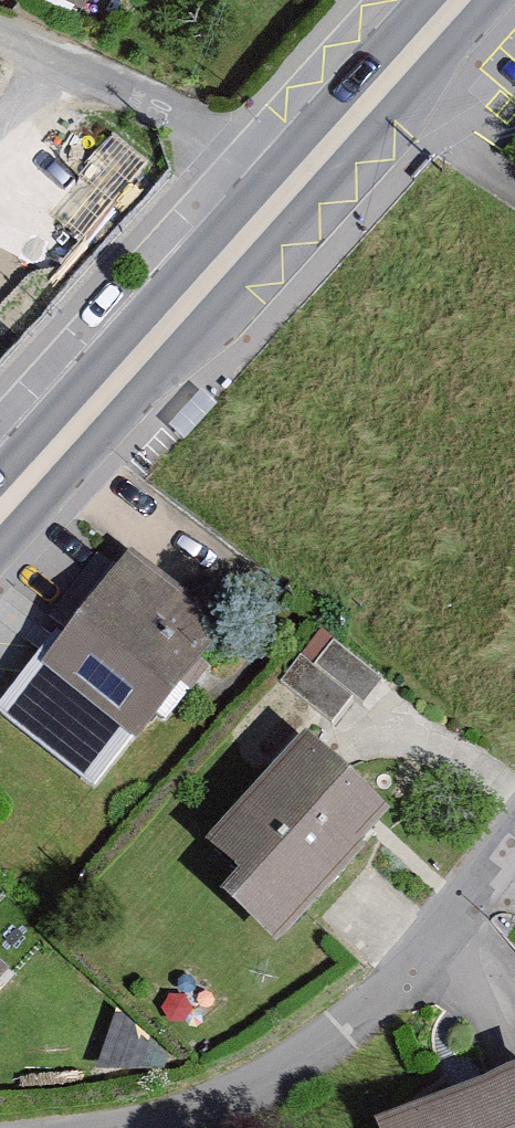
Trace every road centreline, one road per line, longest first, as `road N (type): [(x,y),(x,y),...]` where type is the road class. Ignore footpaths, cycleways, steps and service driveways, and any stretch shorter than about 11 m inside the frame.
road 1 (residential): [(152,1127),(303,1063),(402,984),(514,839)]
road 2 (secondary): [(288,185),(0,510)]
road 3 (residential): [(0,43),(288,185)]
road 4 (secondary): [(458,0),(288,185)]

